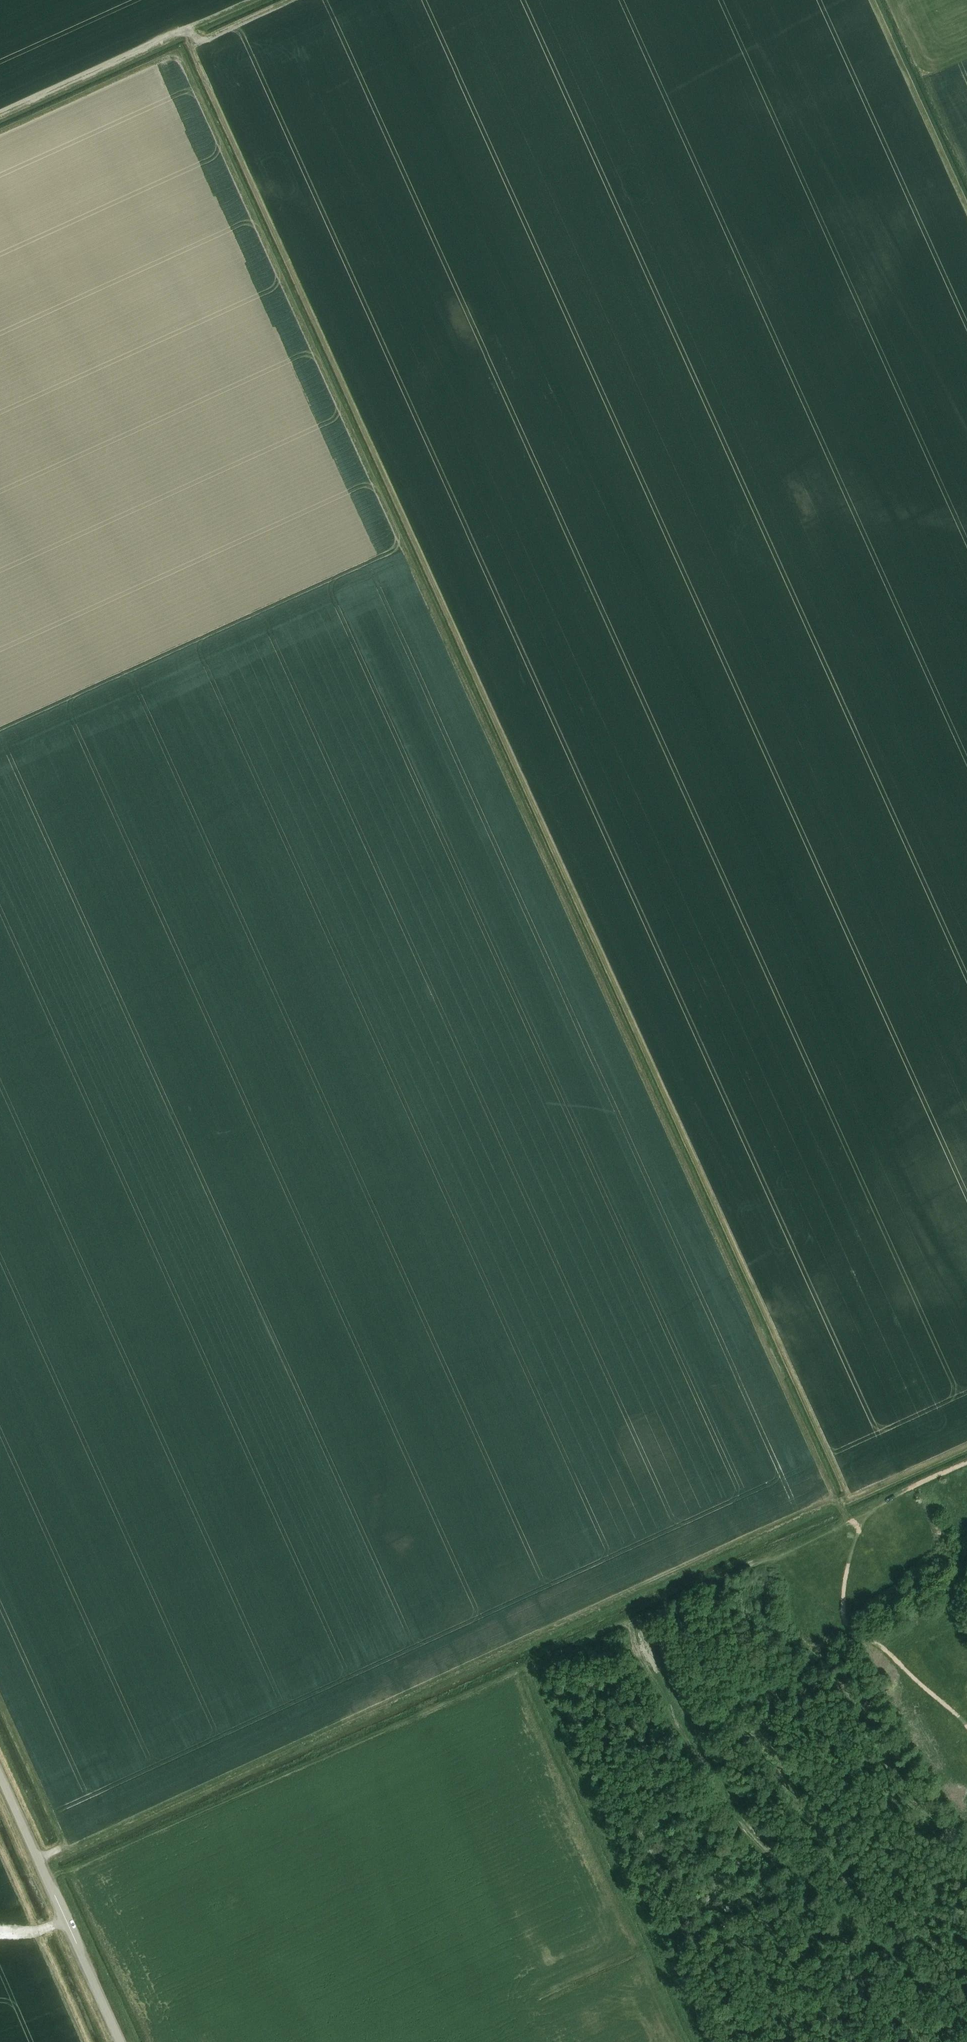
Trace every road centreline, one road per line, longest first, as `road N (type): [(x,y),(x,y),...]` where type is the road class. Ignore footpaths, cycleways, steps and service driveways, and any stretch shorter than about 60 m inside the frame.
road 1 (unclassified): [(118,2041),(0,1781)]
road 2 (track): [(766,1558),(853,1633),(895,1657),(966,1727)]

